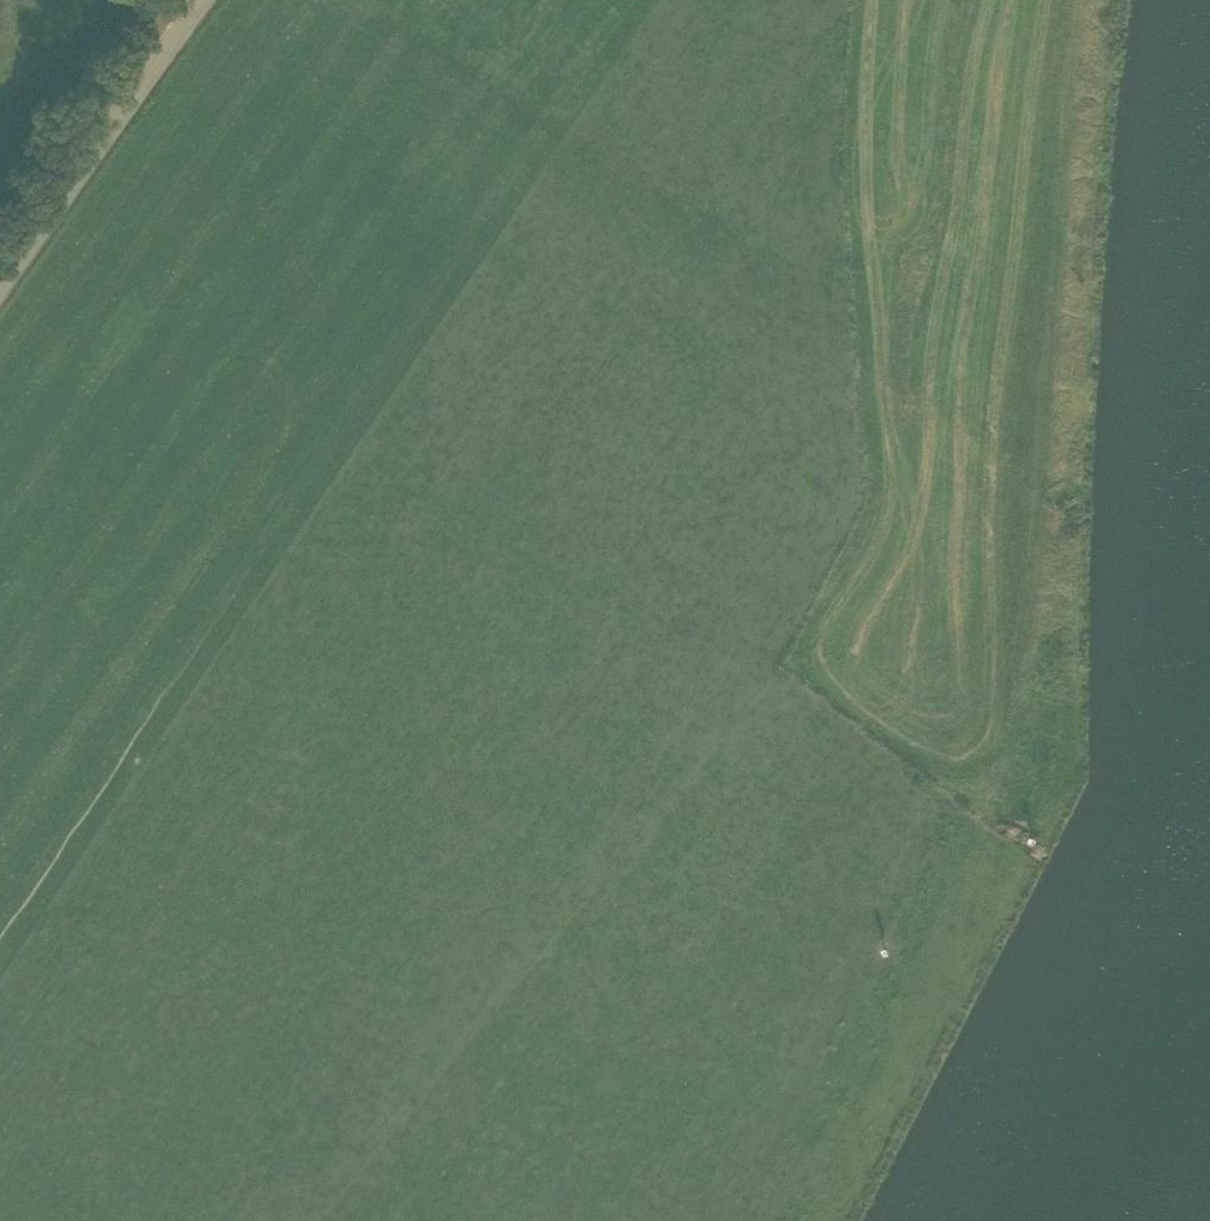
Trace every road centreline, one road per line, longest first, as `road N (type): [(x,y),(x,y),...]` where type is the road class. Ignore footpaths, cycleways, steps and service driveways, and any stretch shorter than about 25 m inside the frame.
road 1 (unclassified): [(0,286),(206,0)]

